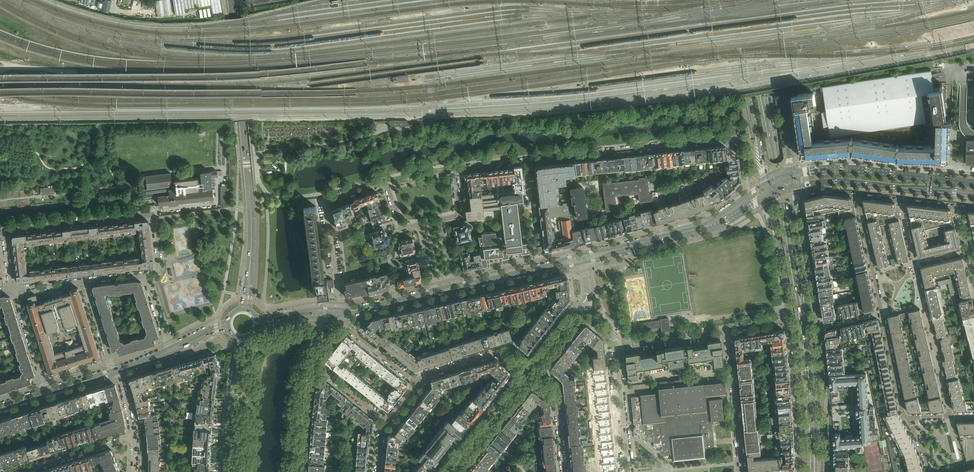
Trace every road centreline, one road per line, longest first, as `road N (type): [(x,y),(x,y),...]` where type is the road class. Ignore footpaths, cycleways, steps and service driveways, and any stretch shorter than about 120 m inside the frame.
road 1 (primary): [(743,0),(800,325),(810,471)]
road 2 (primary): [(818,471),(808,328),(754,0)]
road 3 (secondary): [(826,471),(821,365),(794,186)]
road 4 (residential): [(525,161),(723,139),(744,155),(750,194)]
road 5 (tertiary): [(251,260),(231,0)]
road 6 (residential): [(339,309),(328,203),(384,184),(402,227),(422,223)]
road 7 (residential): [(857,196),(908,418)]
road 8 (residential): [(950,417),(900,200)]
road 9 (residential): [(145,274),(160,269),(154,215),(5,232)]
road 10 (residential): [(743,471),(727,329),(793,320)]
road 11 (primary): [(733,0),(766,182)]
road 12 (secondary): [(973,183),(846,169),(792,174)]
road 13 (residential): [(629,471),(614,341),(580,307)]
road 14 (primary): [(792,174),(765,0)]
road 15 (secondary): [(793,320),(805,471)]
road 16 (secondary): [(824,182),(973,195)]
road 17 (residential): [(447,471),(529,368)]
road 18 (secondary): [(454,287),(582,258)]
road 19 (residential): [(440,219),(459,213),(459,169),(525,161)]
road 20 (secondary): [(770,194),(793,320)]
road 21 (secondary): [(582,258),(702,228)]
road 22 (residential): [(529,368),(506,351),(417,384)]

